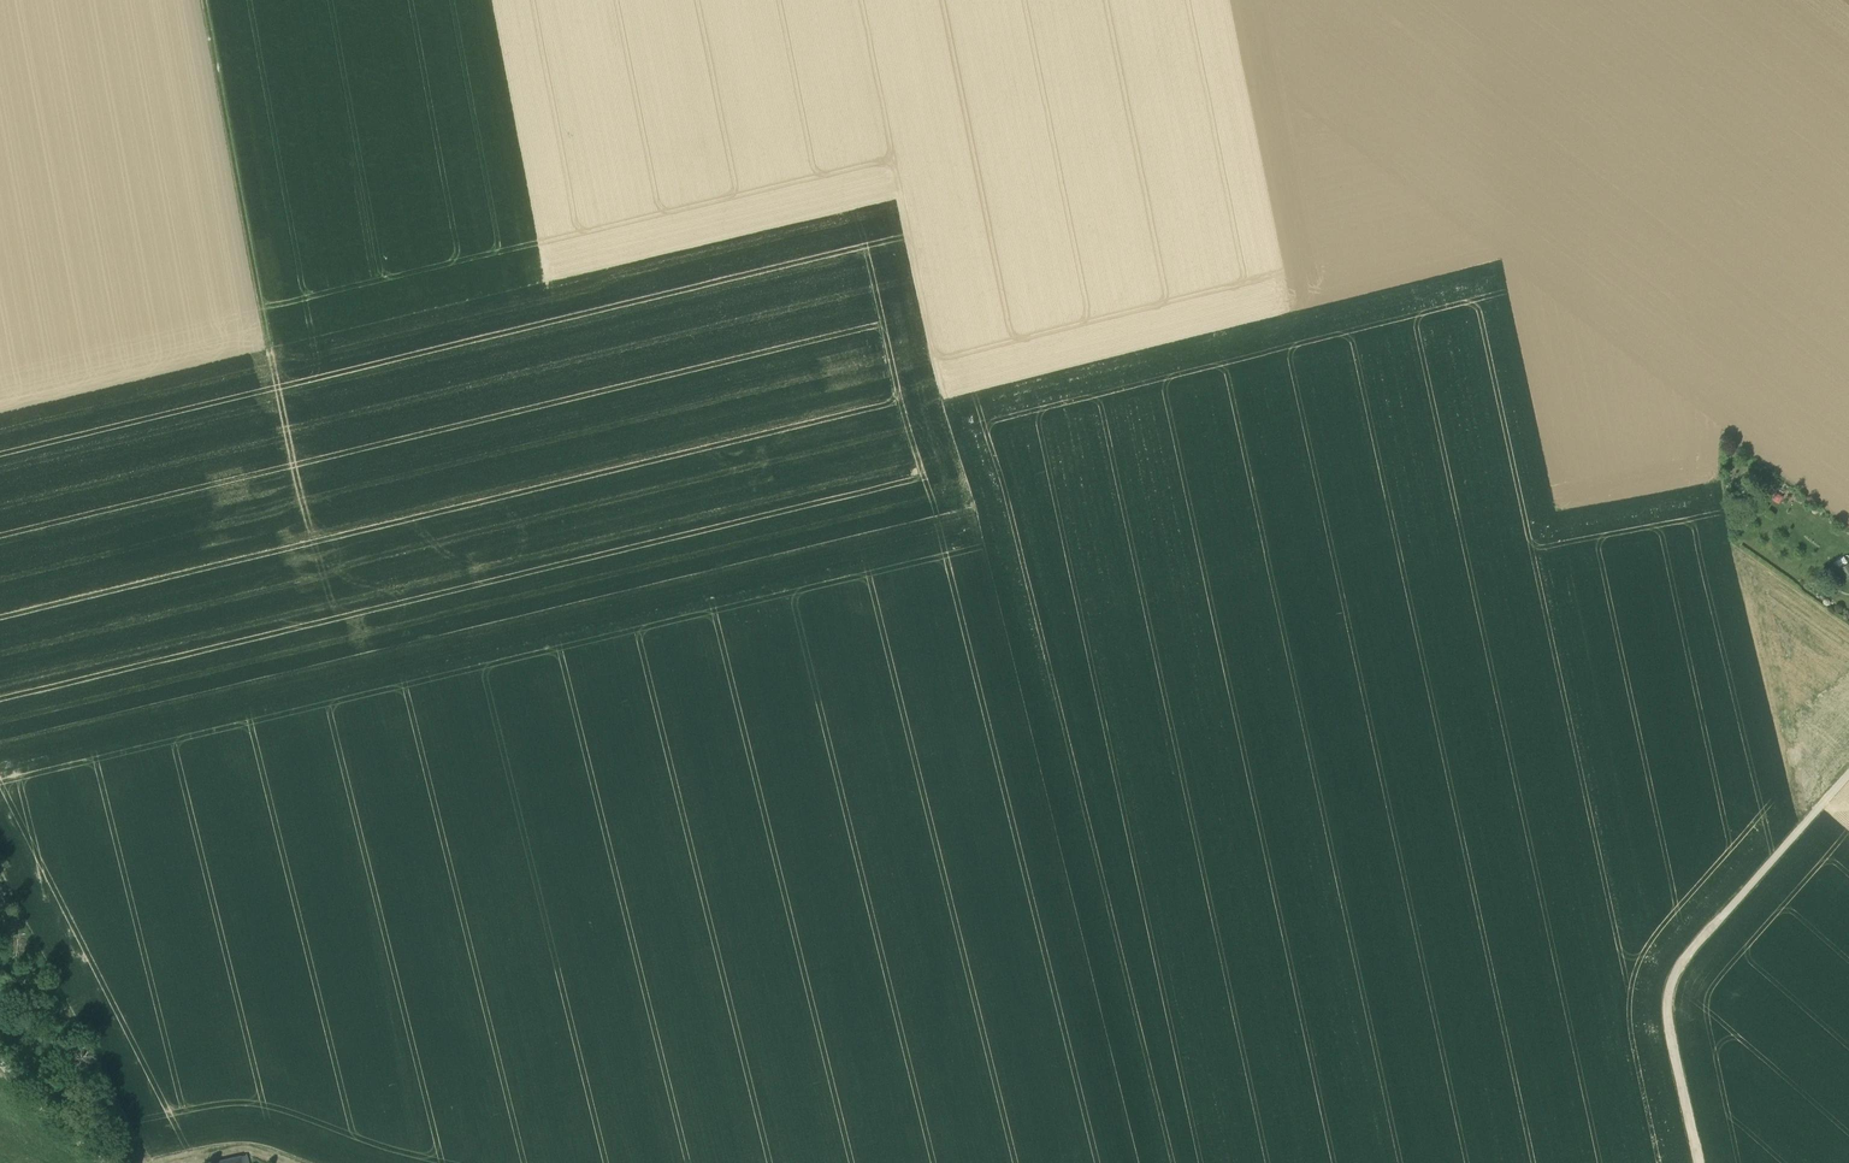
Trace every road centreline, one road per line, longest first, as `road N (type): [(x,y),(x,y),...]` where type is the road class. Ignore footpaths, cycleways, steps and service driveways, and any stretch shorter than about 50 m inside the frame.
road 1 (track): [(1764,871),(1658,994),(1696,1162)]
road 2 (unclassified): [(0,1062),(111,1162)]
road 3 (unclassified): [(1848,774),(1764,871)]

